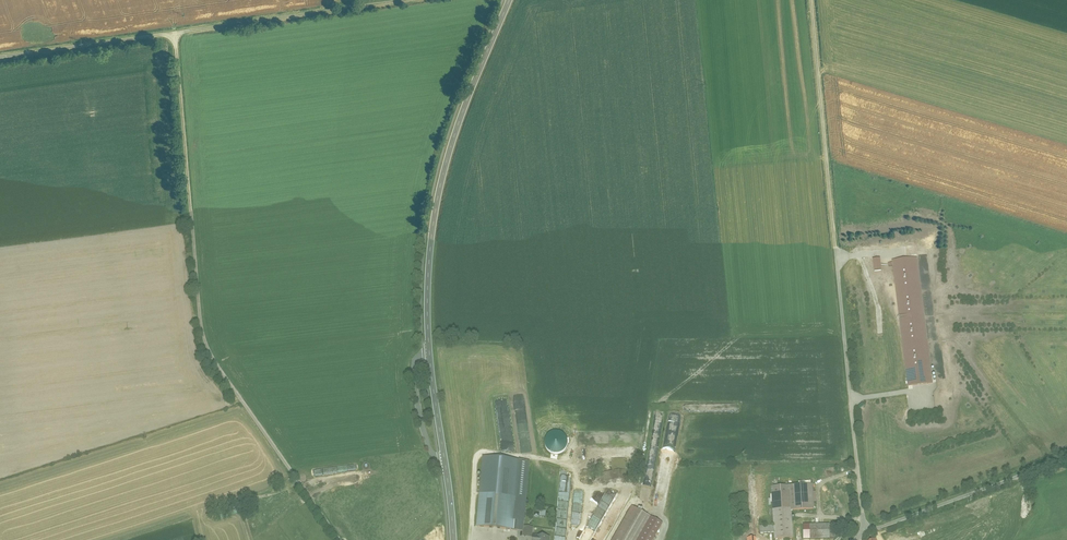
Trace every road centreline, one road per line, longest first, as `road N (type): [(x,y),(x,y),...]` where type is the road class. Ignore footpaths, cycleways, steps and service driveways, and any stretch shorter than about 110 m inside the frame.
road 1 (residential): [(340,539),(205,340),(176,33)]
road 2 (residential): [(865,532),(809,0)]
road 3 (tertiary): [(429,351),(434,210),(452,138),(509,0)]
road 4 (residential): [(402,0),(176,33)]
road 5 (residential): [(1066,457),(865,532)]
road 6 (residential): [(176,33),(0,57)]
road 7 (unclassified): [(444,458),(429,448),(414,384),(417,359),(429,351)]

